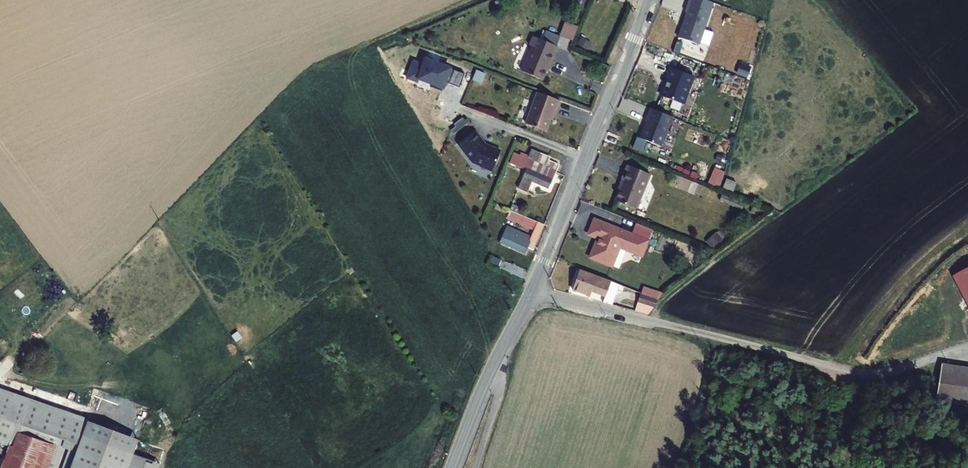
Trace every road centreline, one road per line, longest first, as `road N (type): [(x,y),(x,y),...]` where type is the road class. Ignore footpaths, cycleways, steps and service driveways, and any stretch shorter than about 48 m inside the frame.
road 1 (residential): [(530,293),(864,373),(967,353)]
road 2 (tertiary): [(530,293),(649,0)]
road 3 (tertiary): [(452,467),(530,293)]

